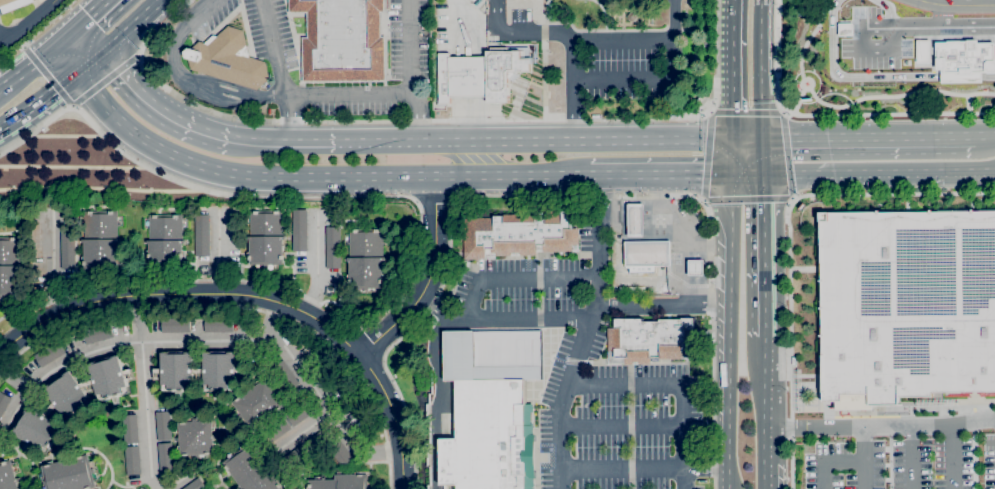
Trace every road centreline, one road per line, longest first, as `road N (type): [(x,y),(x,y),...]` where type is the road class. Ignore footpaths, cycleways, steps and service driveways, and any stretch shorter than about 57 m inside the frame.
road 1 (secondary): [(77,74),(152,147),(205,168),(437,180),(588,173)]
road 2 (residential): [(402,488),(401,451),(379,384),(361,354),(294,308),(218,293),(106,298),(60,313),(0,353)]
road 3 (secondary): [(731,141),(340,144)]
road 4 (secondary): [(729,171),(733,488)]
road 5 (secondary): [(763,171),(983,174)]
road 6 (secondary): [(972,136),(763,138)]
road 7 (residential): [(361,354),(419,297),(437,235),(437,180)]
road 8 (secondary): [(241,141),(160,110),(99,55)]
road 9 (secondary): [(588,173),(729,171)]
road 10 (secondary): [(732,0),(731,141)]
road 11 (secondary): [(765,309),(763,171)]
road 12 (secondary): [(763,138),(762,0)]

